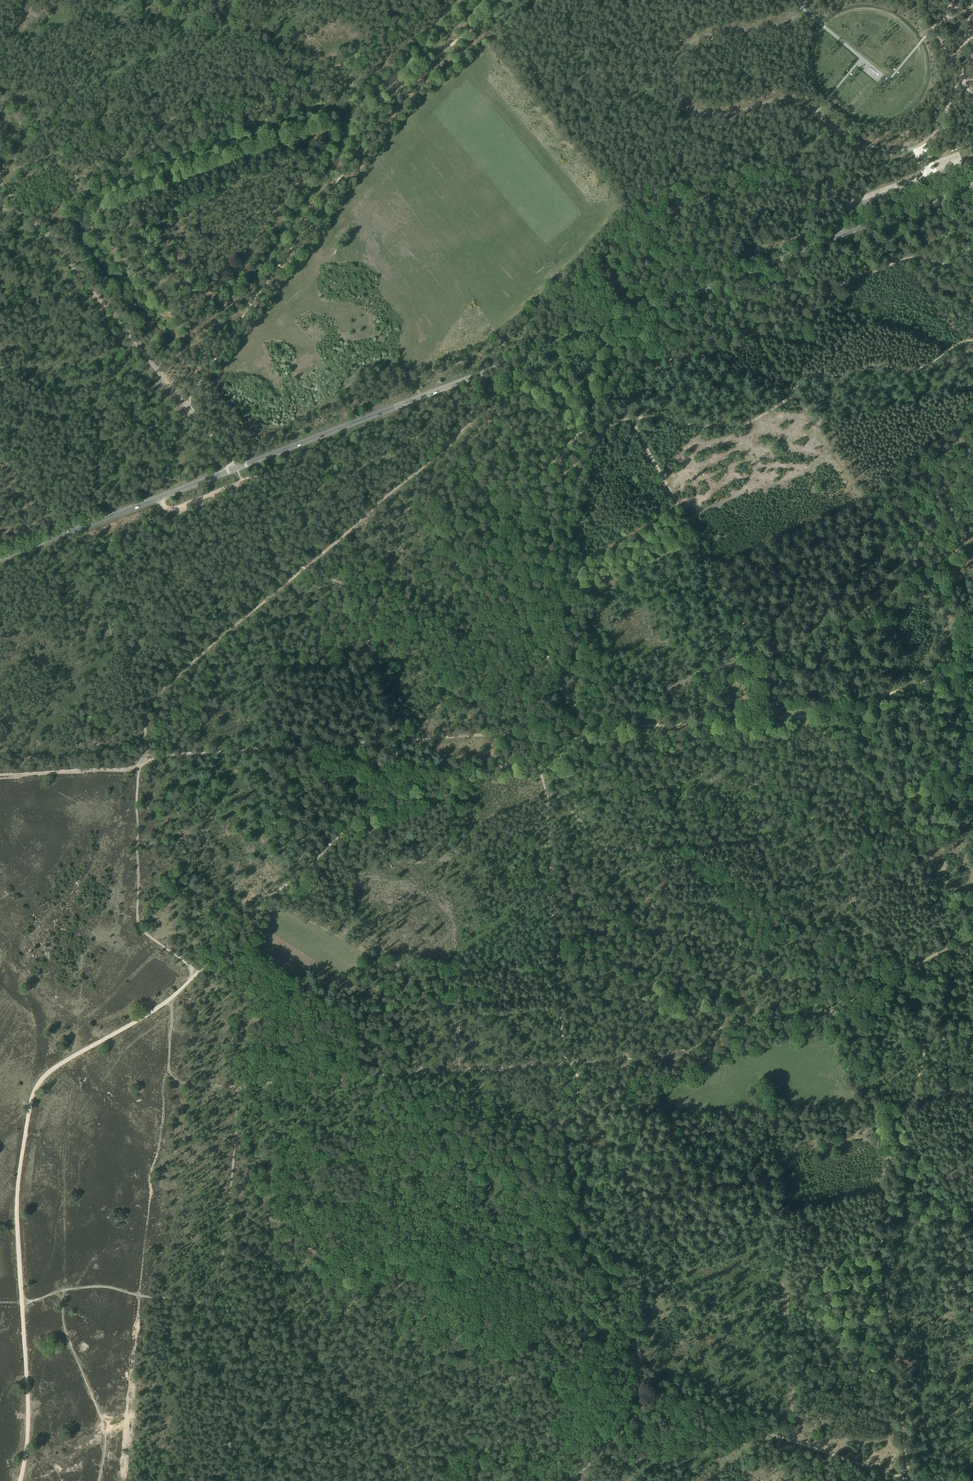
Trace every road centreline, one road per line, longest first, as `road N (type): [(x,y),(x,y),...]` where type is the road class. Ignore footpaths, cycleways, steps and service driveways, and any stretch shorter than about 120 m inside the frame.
road 1 (tertiary): [(0,558),(923,203)]
road 2 (track): [(938,952),(823,1009),(777,1015),(669,1052),(239,1083),(216,1309)]
road 3 (track): [(972,341),(915,371),(877,366),(808,377),(779,405),(740,426),(619,422),(559,476),(532,473),(507,421),(481,414),(293,577)]
road 4 (track): [(583,730),(528,615),(547,545),(542,482),(569,441),(625,411),(661,363),(757,336),(804,345),(825,301),(851,280),(910,258),(972,277)]
road 5 (track): [(972,935),(938,952),(878,1218),(911,1480)]
road 6 (track): [(972,80),(958,83),(927,141),(896,151),(862,143),(795,102),(724,114),(701,112),(679,97),(673,67),(684,45),(787,21),(805,0)]
road 7 (track): [(421,0),(341,60),(0,174)]
road 8 (track): [(142,764),(174,754),(583,730)]
road 9 (track): [(197,973),(172,999),(62,1064),(35,1089),(16,1196),(21,1303)]
road 10 (track): [(217,1480),(229,1454),(216,1309),(100,1286),(21,1303)]
road 11 (track): [(580,1090),(554,1125),(549,1162),(581,1241),(616,1273),(630,1300),(638,1413)]
road 12 (track): [(538,757),(563,1060),(580,1090)]
road 13 (track): [(548,852),(759,838),(752,721)]
road 14 (track): [(0,182),(184,403)]
road 15 (track): [(756,656),(625,411)]
road 16 (track): [(400,794),(357,824),(197,973)]
road 17 (track): [(852,707),(957,943)]
road 18 (track): [(197,973),(139,927),(139,766)]
road 19 (track): [(972,666),(826,715),(752,721)]
road 20 (track): [(792,391),(911,570)]
road 21 (track): [(829,1453),(671,1401),(638,1413)]
road 22 (track): [(583,730),(534,759),(400,794)]
road 23 (track): [(21,1303),(27,1425),(19,1480)]
road 24 (track): [(603,728),(684,682),(756,656)]
road 25 (track): [(752,721),(603,728)]
road 26 (track): [(172,999),(172,1077),(186,1085),(239,1083)]
road 27 (track): [(139,766),(0,775)]

